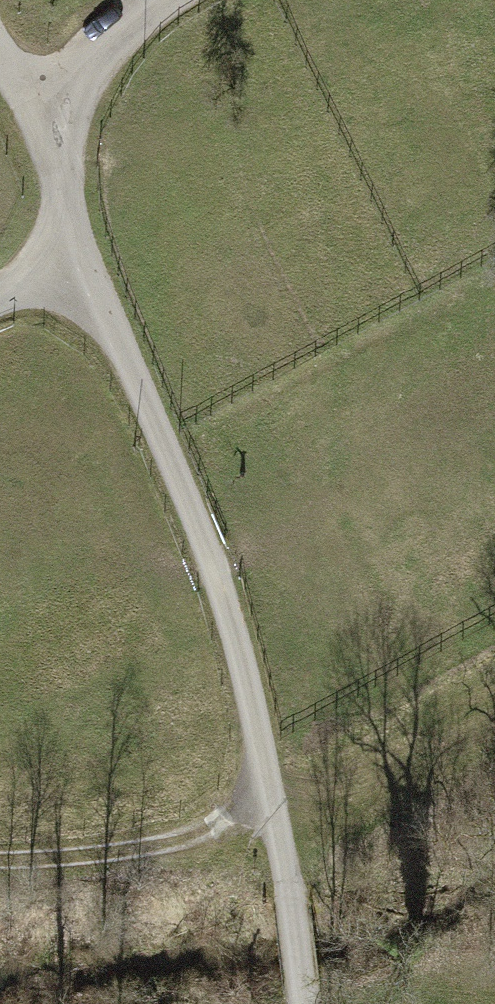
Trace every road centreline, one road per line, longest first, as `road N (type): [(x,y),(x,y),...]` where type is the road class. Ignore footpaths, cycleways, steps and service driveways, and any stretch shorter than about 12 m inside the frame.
road 1 (track): [(84,262),(216,565),(294,902),(300,1003)]
road 2 (track): [(270,799),(210,831),(80,857),(0,860)]
road 3 (track): [(84,262),(31,101)]

